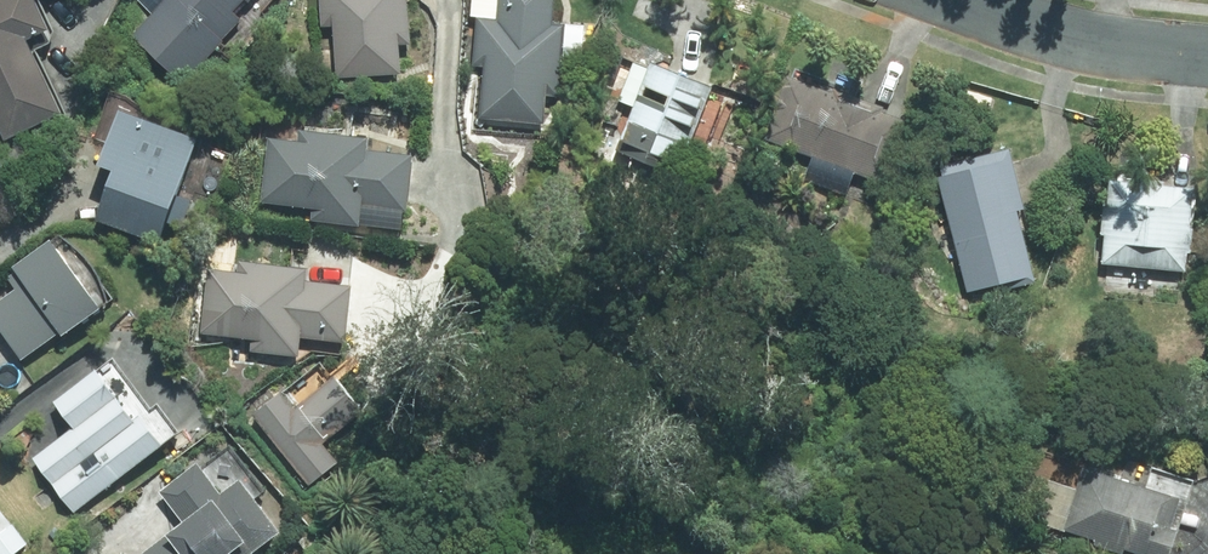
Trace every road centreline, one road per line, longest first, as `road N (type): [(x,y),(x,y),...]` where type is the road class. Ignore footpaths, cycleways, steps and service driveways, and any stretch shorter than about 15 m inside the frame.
road 1 (residential): [(960,0),(1084,46),(1207,58)]

